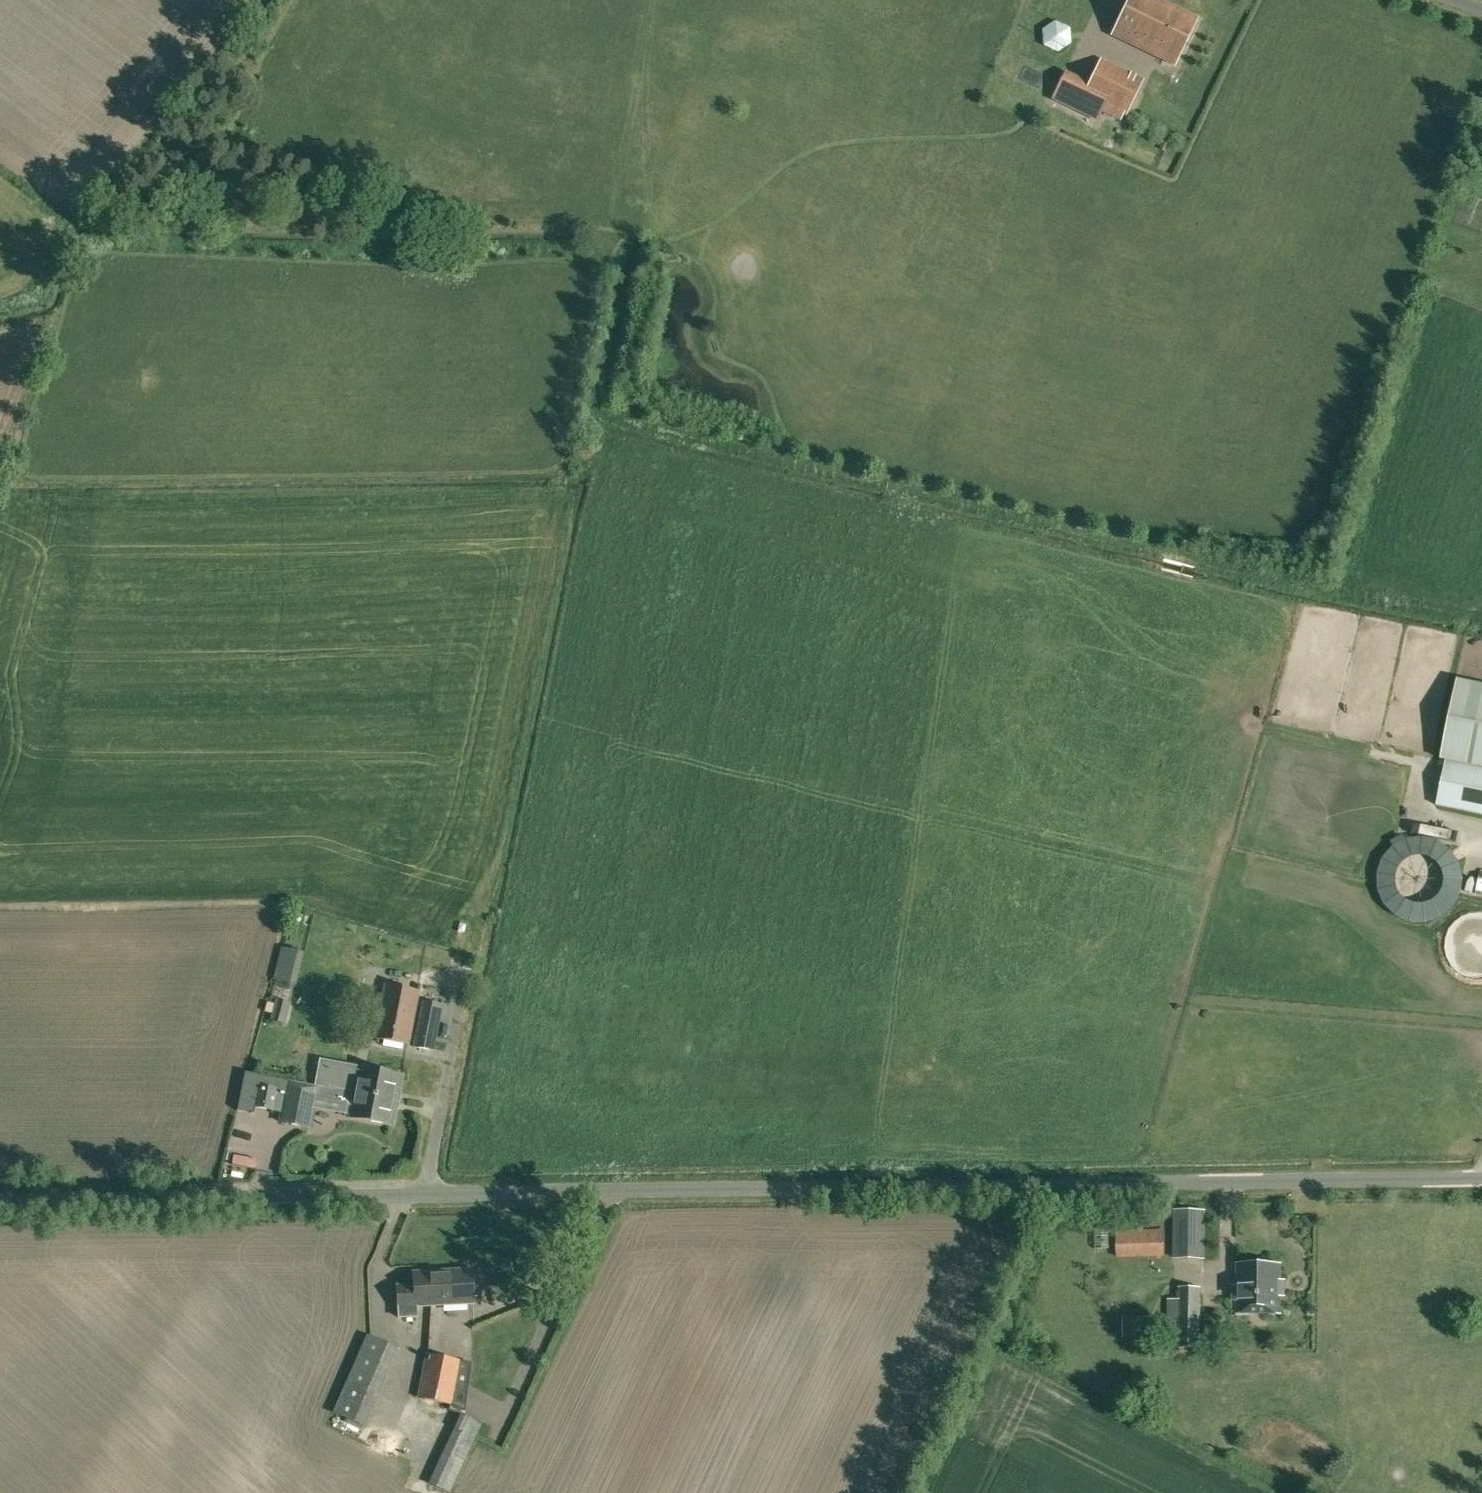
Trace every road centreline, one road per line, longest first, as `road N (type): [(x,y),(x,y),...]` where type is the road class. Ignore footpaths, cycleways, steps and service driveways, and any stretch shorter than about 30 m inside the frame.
road 1 (unclassified): [(1481,1180),(0,1200)]

